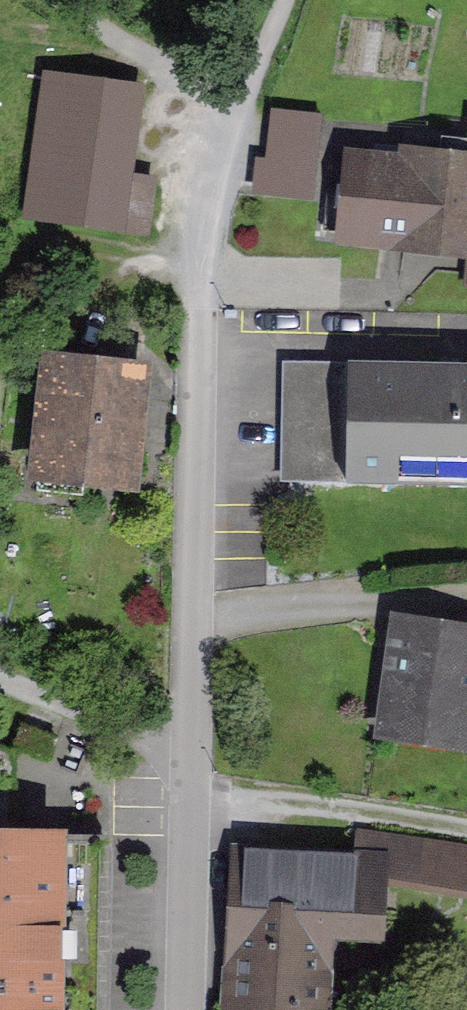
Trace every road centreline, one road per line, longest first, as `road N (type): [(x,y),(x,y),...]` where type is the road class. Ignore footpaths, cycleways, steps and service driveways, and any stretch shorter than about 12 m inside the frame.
road 1 (residential): [(244,112),(197,285),(186,750)]
road 2 (residential): [(186,750),(182,1009)]
road 3 (track): [(244,112),(62,0)]
road 4 (residential): [(0,679),(186,750)]

